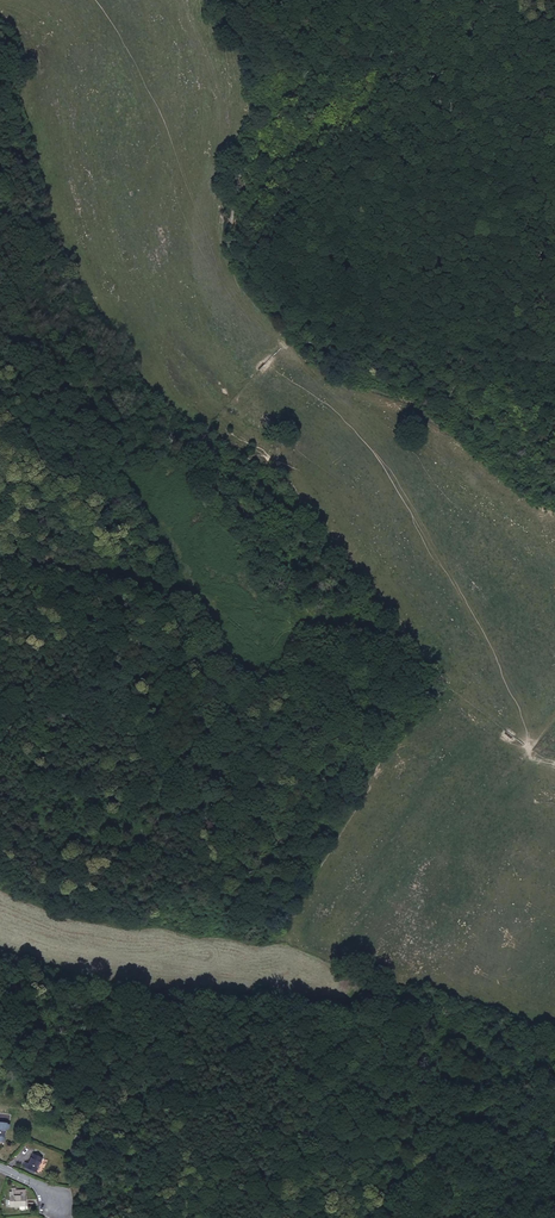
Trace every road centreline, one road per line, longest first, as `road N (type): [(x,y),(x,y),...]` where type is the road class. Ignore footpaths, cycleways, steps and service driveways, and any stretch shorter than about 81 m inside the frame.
road 1 (track): [(554,486),(271,281),(267,245),(281,103),(243,0)]

